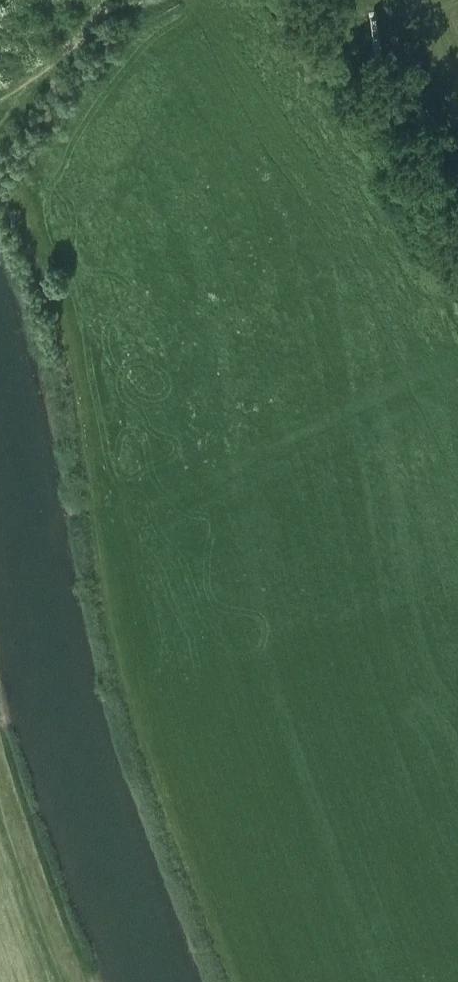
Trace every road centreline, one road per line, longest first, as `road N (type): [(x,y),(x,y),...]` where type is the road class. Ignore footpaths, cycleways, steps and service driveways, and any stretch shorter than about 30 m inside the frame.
road 1 (track): [(163,0),(101,8),(52,65),(0,99)]

